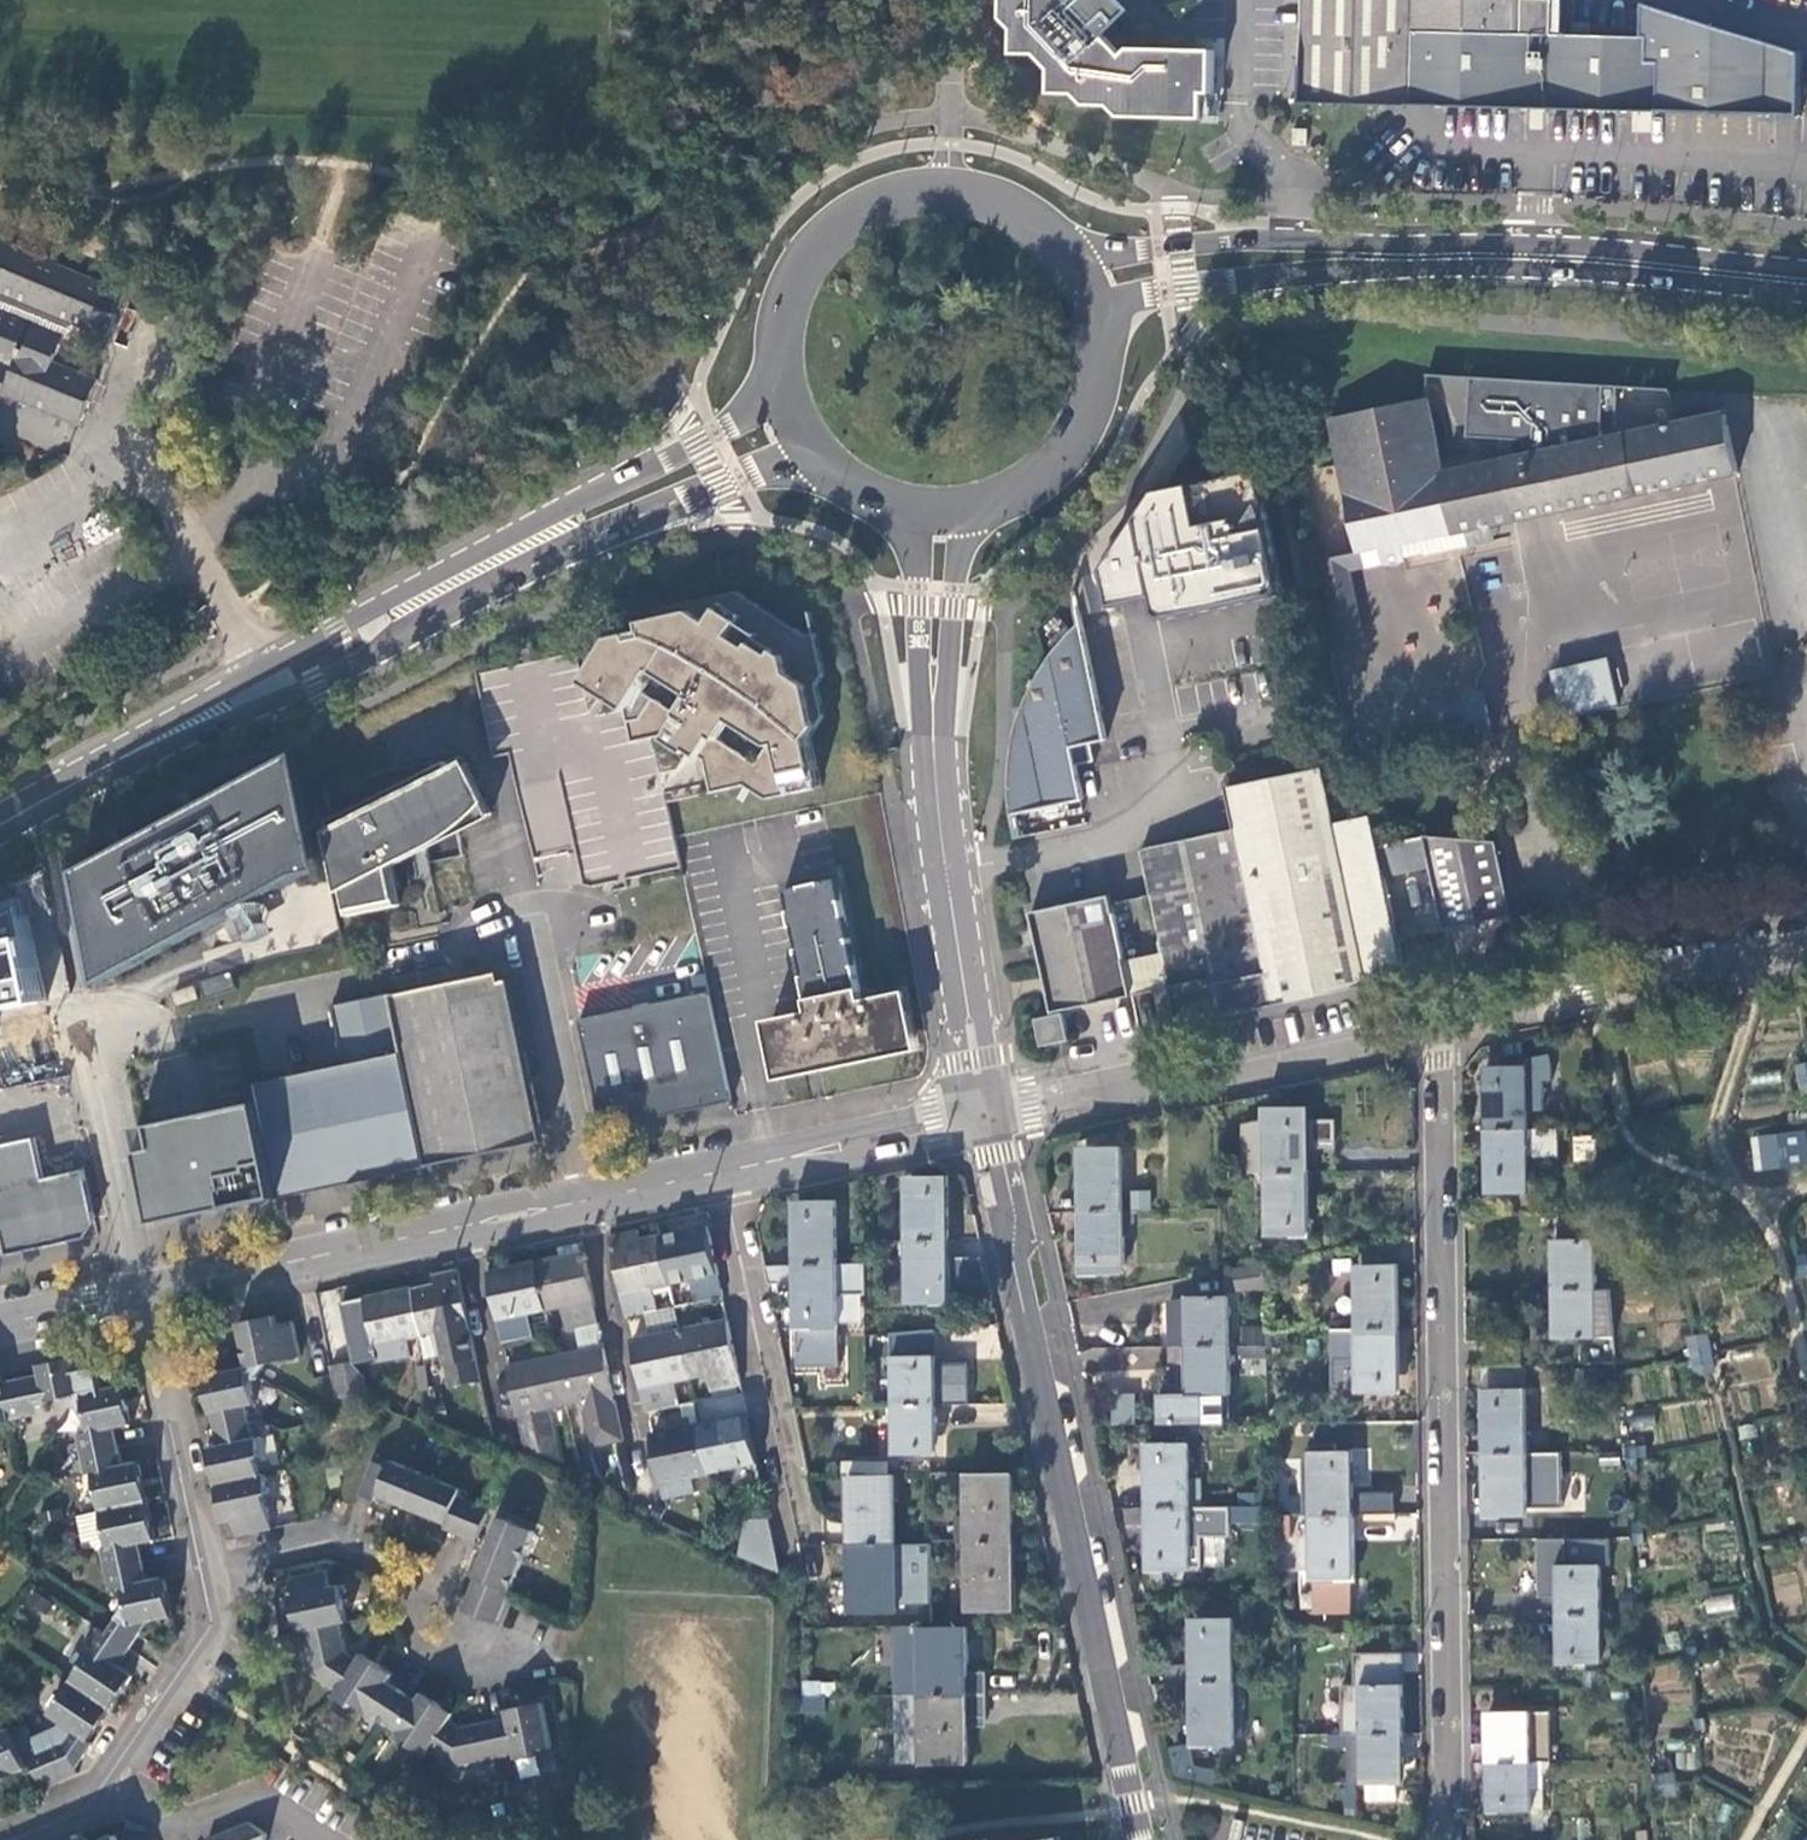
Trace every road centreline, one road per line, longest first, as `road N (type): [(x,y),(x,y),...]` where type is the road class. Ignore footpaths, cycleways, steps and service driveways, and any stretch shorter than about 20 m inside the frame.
road 1 (secondary): [(770,369),(729,421),(696,444),(264,674),(67,799)]
road 2 (secondary): [(67,799),(280,709),(590,543),(699,496),(811,465)]
road 3 (residential): [(1449,1839),(1439,1024)]
road 4 (secondary): [(987,1113),(1147,1839)]
road 5 (residential): [(1439,1024),(987,1113)]
road 6 (secondary): [(1077,240),(1027,201),(987,185),(944,179),(873,193),(841,211),(792,265),(770,333),(770,369)]
road 7 (secondary): [(1369,256),(1540,257),(1806,279)]
road 8 (secondary): [(934,680),(935,804),(987,1113)]
road 9 (residential): [(201,1570),(336,1541),(434,1584),(417,1628),(429,1653),(489,1658)]
road 10 (residential): [(1806,948),(1439,1024)]
road 11 (residential): [(724,1173),(801,1533)]
road 12 (tertiary): [(465,1227),(145,1295)]
road 13 (residential): [(649,1494),(590,1201)]
road 14 (secondary): [(1369,256),(1281,240),(1159,250),(1077,240)]
road 15 (secondary): [(965,521),(1027,502),(1080,456),(1110,393),(1109,306)]
road 16 (residential): [(201,1570),(145,1295)]
road 17 (residential): [(87,1811),(212,1625),(201,1570)]
road 18 (residential): [(533,935),(590,1201)]
road 19 (tertiary): [(987,1113),(724,1173)]
road 20 (secondary): [(1109,306),(1369,256)]
road 21 (residential): [(87,1811),(157,1835),(252,1796),(322,1839)]
road 22 (residential): [(145,1295),(87,1049)]
road 23 (residential): [(508,1434),(465,1227)]
road 24 (secondary): [(908,519),(934,680)]
road 25 (secondary): [(934,680),(965,521)]
road 26 (tertiary): [(145,1295),(0,1325)]
road 27 (tertiary): [(724,1173),(590,1201)]
road 28 (tertiary): [(590,1201),(465,1227)]

